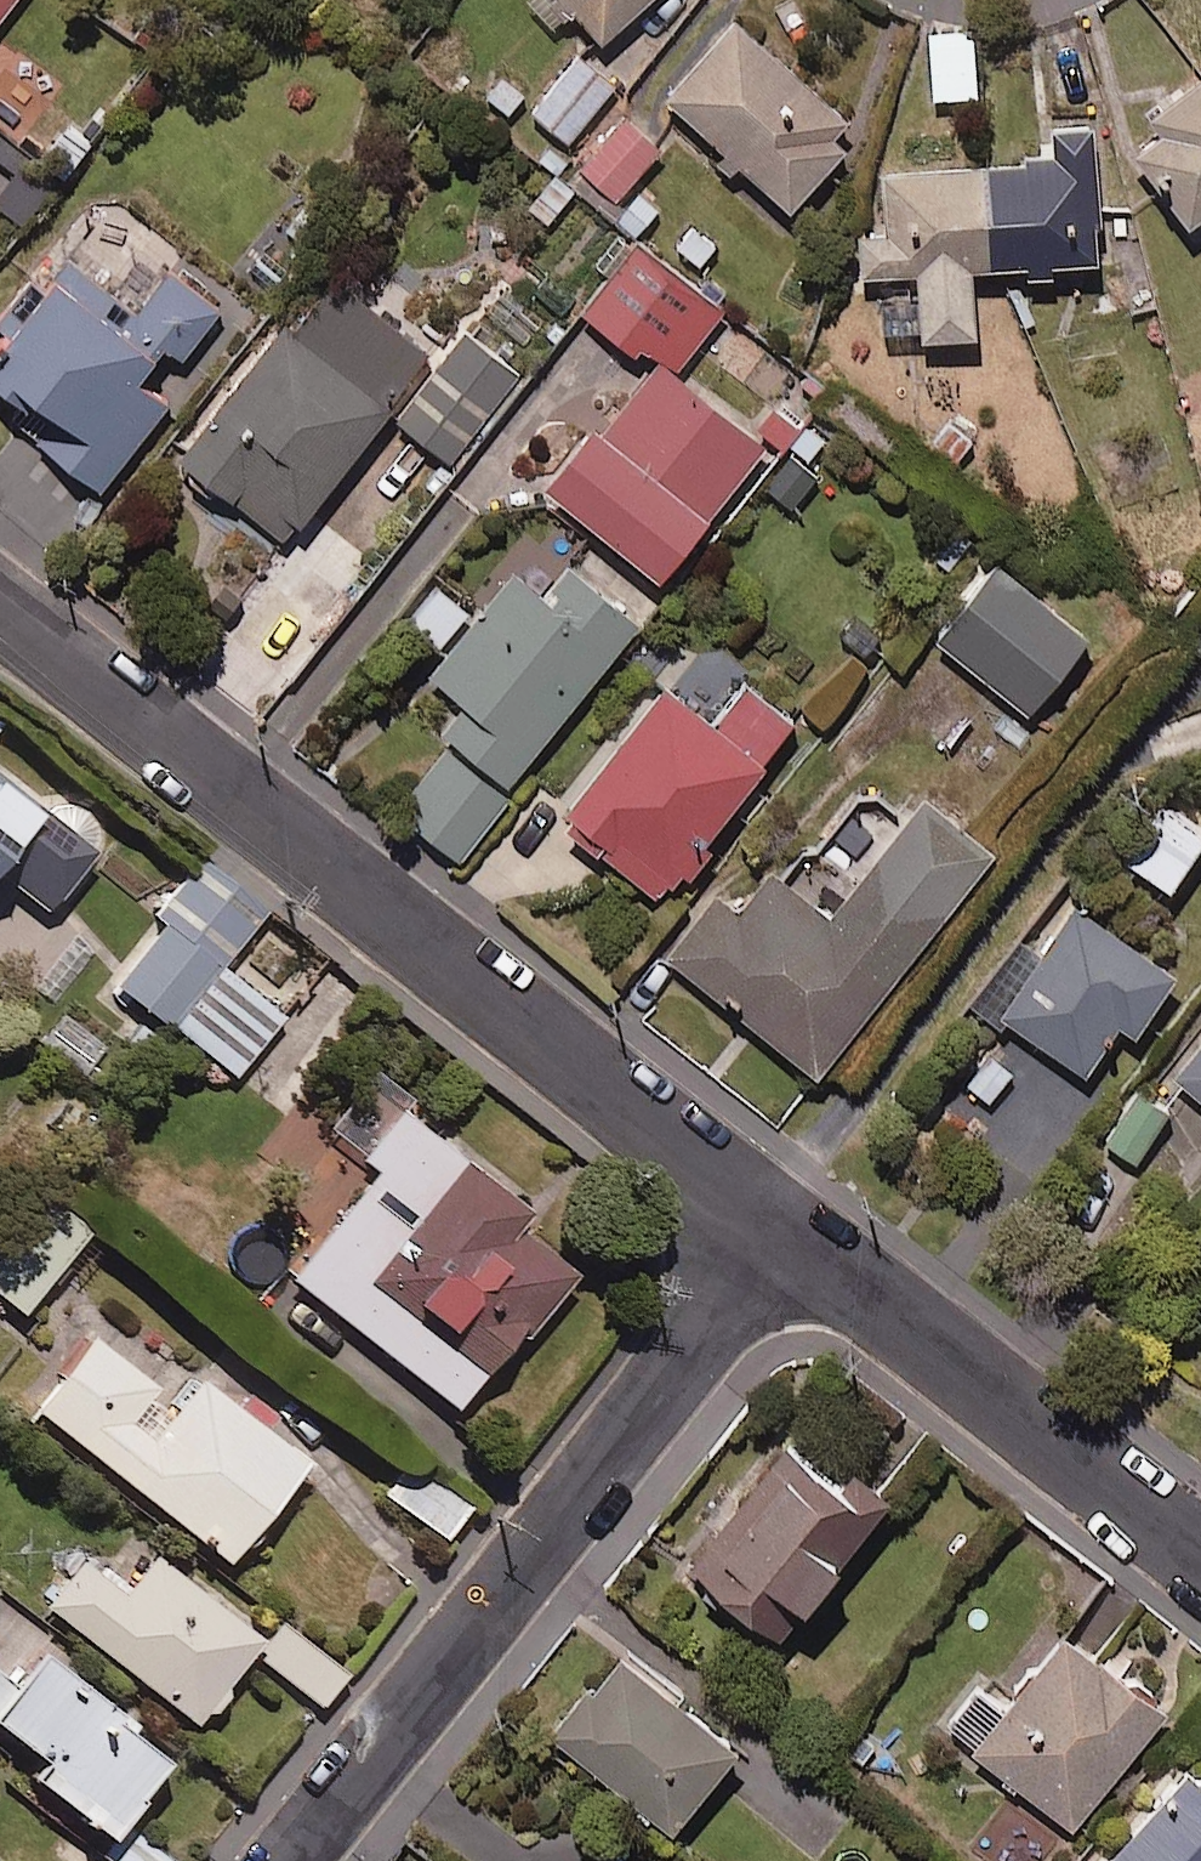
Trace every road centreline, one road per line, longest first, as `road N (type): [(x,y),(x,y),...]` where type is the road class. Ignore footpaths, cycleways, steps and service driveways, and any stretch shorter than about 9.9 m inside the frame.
road 1 (residential): [(785,1231),(0,612)]
road 2 (residential): [(785,1231),(288,1860)]
road 3 (residential): [(1200,1557),(785,1231)]

